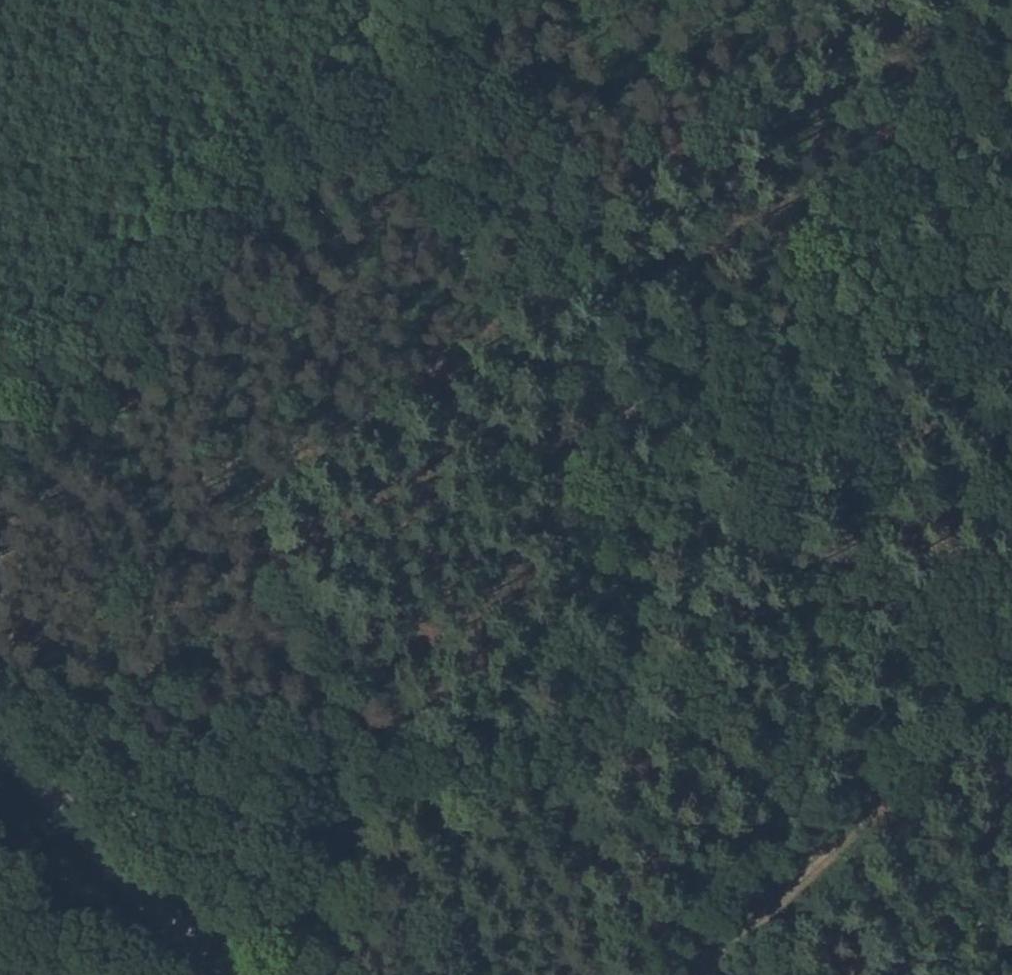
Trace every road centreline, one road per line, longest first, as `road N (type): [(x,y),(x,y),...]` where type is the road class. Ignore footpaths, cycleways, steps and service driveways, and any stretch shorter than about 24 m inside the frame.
road 1 (track): [(0,458),(546,0)]
road 2 (tertiary): [(217,974),(0,739)]

